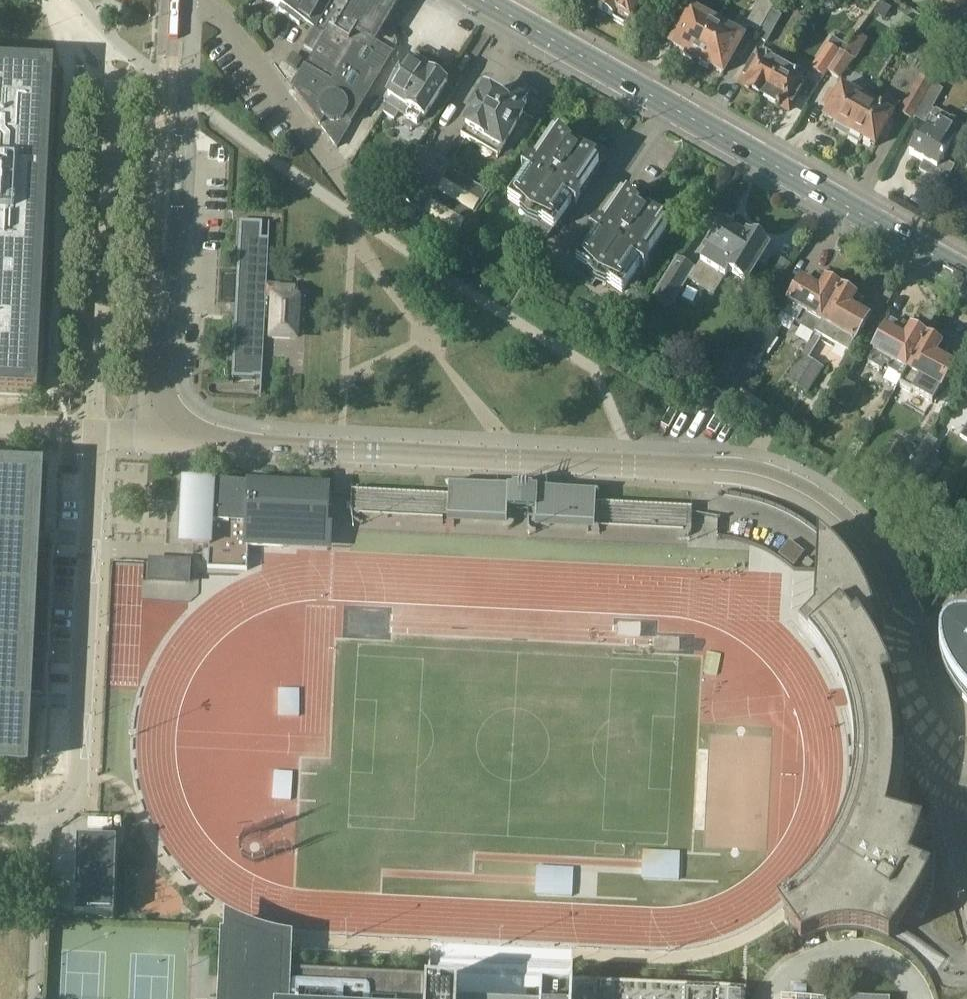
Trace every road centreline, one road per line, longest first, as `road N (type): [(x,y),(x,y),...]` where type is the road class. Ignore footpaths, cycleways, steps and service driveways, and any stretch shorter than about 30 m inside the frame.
road 1 (unclassified): [(940,768),(894,595),(872,552),(801,490),(754,474),(697,470),(266,449),(204,437),(176,416)]
road 2 (secondary): [(479,0),(966,276)]
road 3 (unclassified): [(176,416),(155,367),(173,0)]
road 4 (unclassified): [(96,428),(78,787),(66,807),(43,817)]

